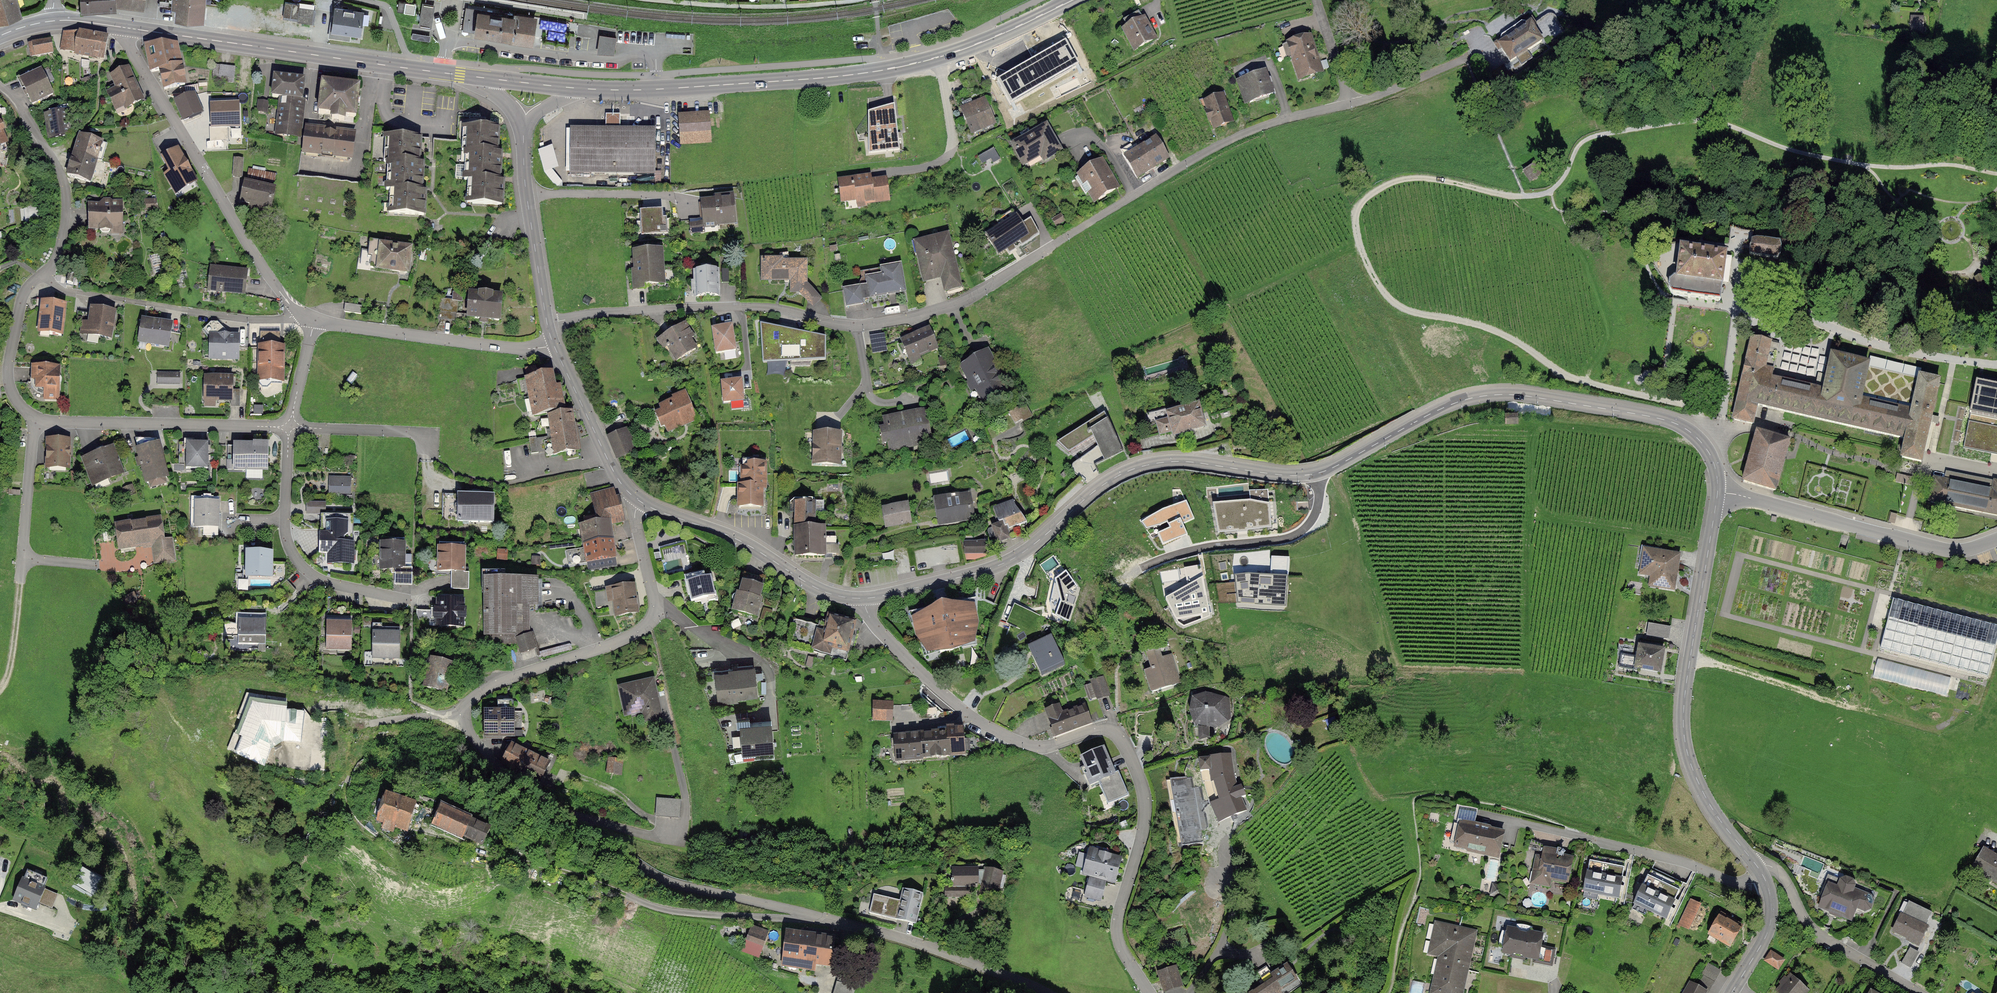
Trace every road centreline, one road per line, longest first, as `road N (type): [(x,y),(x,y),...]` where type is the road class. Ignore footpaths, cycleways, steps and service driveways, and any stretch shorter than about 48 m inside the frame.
road 1 (residential): [(642,502),(635,517),(652,619),(623,640),(523,673),(471,700),(466,724),(482,749),(519,786),(663,879),(878,931),(1045,992)]
road 2 (residential): [(547,323),(739,306),(857,326),(917,316),(972,296),(1234,141),(1471,57)]
road 3 (residential): [(863,599),(875,626),(987,725),(1039,747),(1104,728),(1120,739),(1145,813),(1117,933),(1149,992)]
road 4 (primary): [(579,88),(797,80),(897,67),(970,47),(1072,0)]
road 5 (residential): [(1317,473),(1152,464),(1103,485),(1014,559),(863,599)]
road 6 (track): [(1525,198),(1408,175),(1359,213),(1357,234),(1393,301),(1494,329),(1583,381)]
road 7 (residential): [(1717,492),(1710,455),(1678,425),(1508,394),(1454,403),(1317,473)]
road 8 (residential): [(1760,870),(1704,797),(1683,727),(1717,492)]
road 9 (primary): [(128,28),(478,77)]
road 10 (residential): [(128,28),(129,46),(168,116),(300,315)]
road 11 (residential): [(1717,492),(1948,551),(1996,539)]
road 12 (residential): [(290,427),(285,532),(300,564),(331,584),(434,598)]
road 13 (residential): [(1760,870),(1733,881),(1491,816)]
road 14 (residential): [(39,420),(290,427)]
road 15 (residential): [(863,599),(817,588),(770,554),(642,502)]
road 16 (residential): [(314,320),(509,349),(554,345)]
road 17 (residential): [(1317,473),(1316,511),(1296,534),(1184,551),(1139,569)]
road 18 (residential): [(0,86),(48,151),(66,195),(57,256),(39,277)]
road 19 (residential): [(1760,870),(1778,870),(1816,932),(1919,992)]
road 20 (residential): [(547,323),(523,130)]
road 21 (residential): [(642,502),(616,476),(554,345)]
road 22 (residential): [(39,277),(22,299),(8,370),(13,395),(39,420)]
road 23 (residential): [(300,315),(244,319),(147,304)]
road 24 (residential): [(290,427),(411,432),(423,437),(426,454)]
road 25 (track): [(1583,381),(1691,406),(1722,428)]
road 26 (residential): [(39,420),(22,559)]
road 27 (residential): [(1732,992),(1770,924),(1760,870)]

